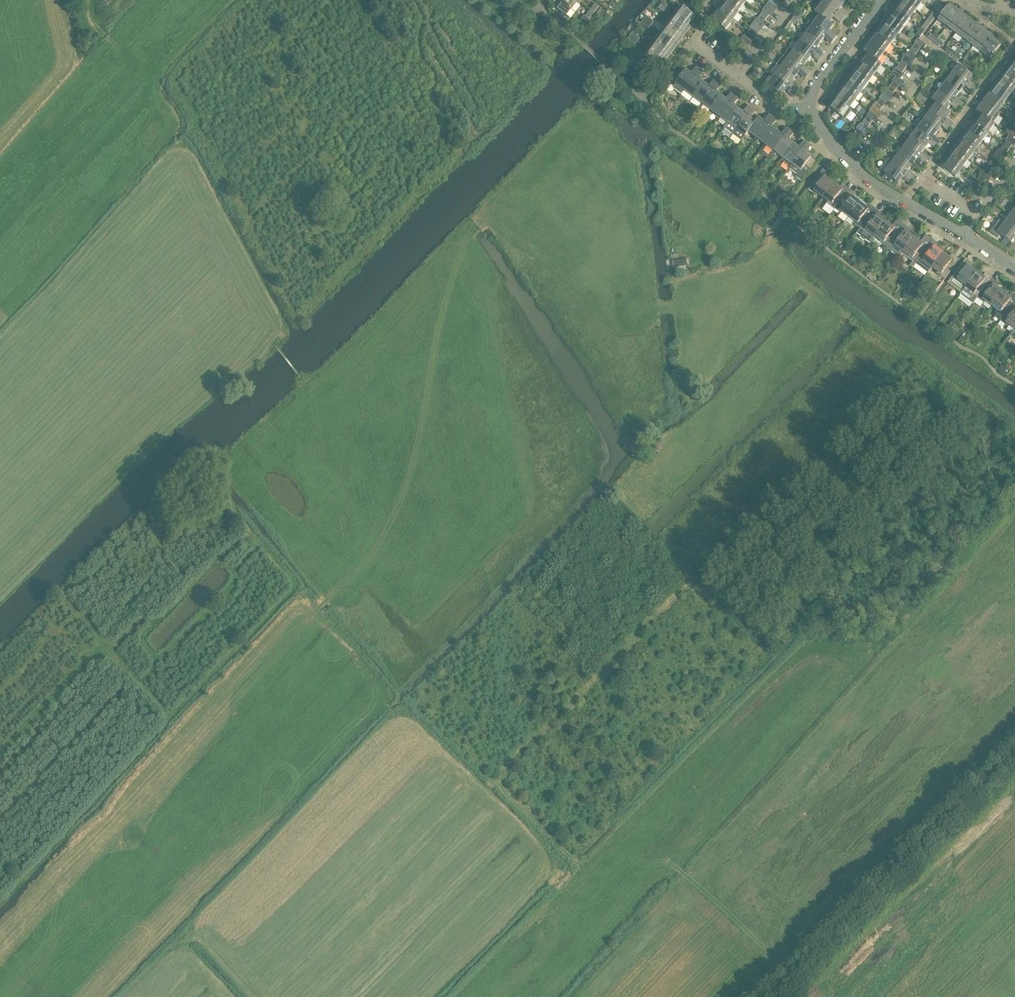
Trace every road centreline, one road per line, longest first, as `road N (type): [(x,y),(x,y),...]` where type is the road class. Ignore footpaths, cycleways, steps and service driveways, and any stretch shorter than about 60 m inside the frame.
road 1 (track): [(0,900),(292,591),(198,464),(207,457)]
road 2 (track): [(256,536),(231,546),(164,616),(136,624),(115,647),(90,655),(0,754)]
road 3 (track): [(198,462),(69,600),(170,717)]
road 4 (residential): [(856,169),(939,49)]
road 5 (residential): [(856,169),(966,237)]
road 6 (residential): [(881,0),(817,86),(811,106)]

